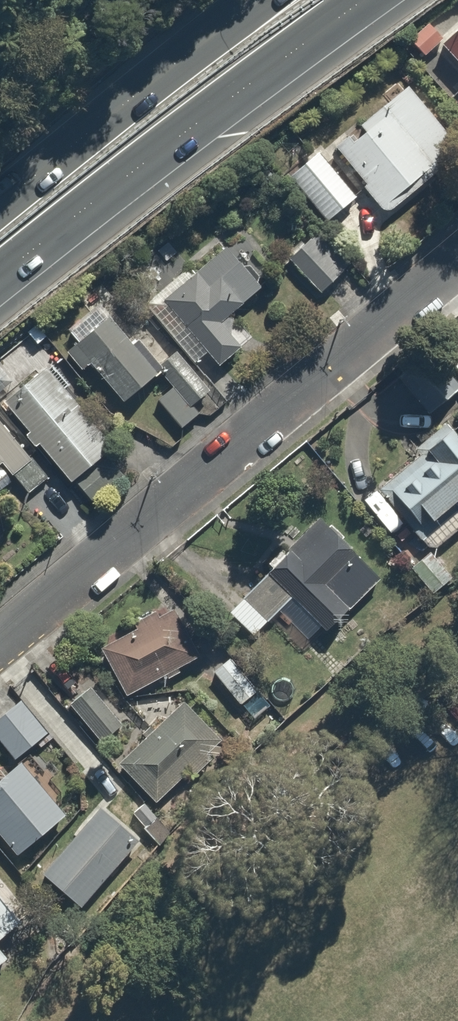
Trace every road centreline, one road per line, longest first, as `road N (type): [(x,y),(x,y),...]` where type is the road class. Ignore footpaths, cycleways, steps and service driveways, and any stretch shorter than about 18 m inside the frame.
road 1 (residential): [(457,263),(0,641)]
road 2 (trunk): [(368,0),(0,279)]
road 3 (trunk): [(0,201),(258,0)]

